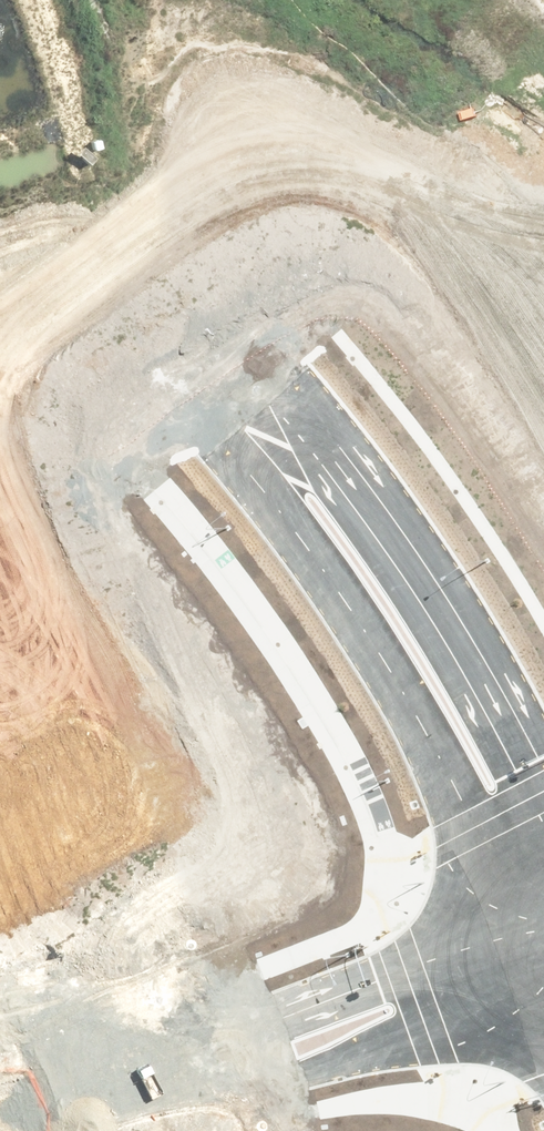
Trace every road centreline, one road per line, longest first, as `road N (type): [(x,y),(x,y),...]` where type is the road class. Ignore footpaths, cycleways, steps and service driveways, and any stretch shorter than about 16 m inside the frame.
road 1 (tertiary): [(507,904),(388,678),(233,477)]
road 2 (tertiary): [(305,407),(397,530),(543,763)]
road 3 (tertiary): [(0,117),(305,407)]
road 4 (tertiary): [(233,477),(0,267)]
road 5 (residential): [(542,970),(462,1015),(285,1080)]
road 6 (unknown): [(263,1023),(5,1130)]
road 7 (residential): [(263,1023),(403,969),(507,904)]

